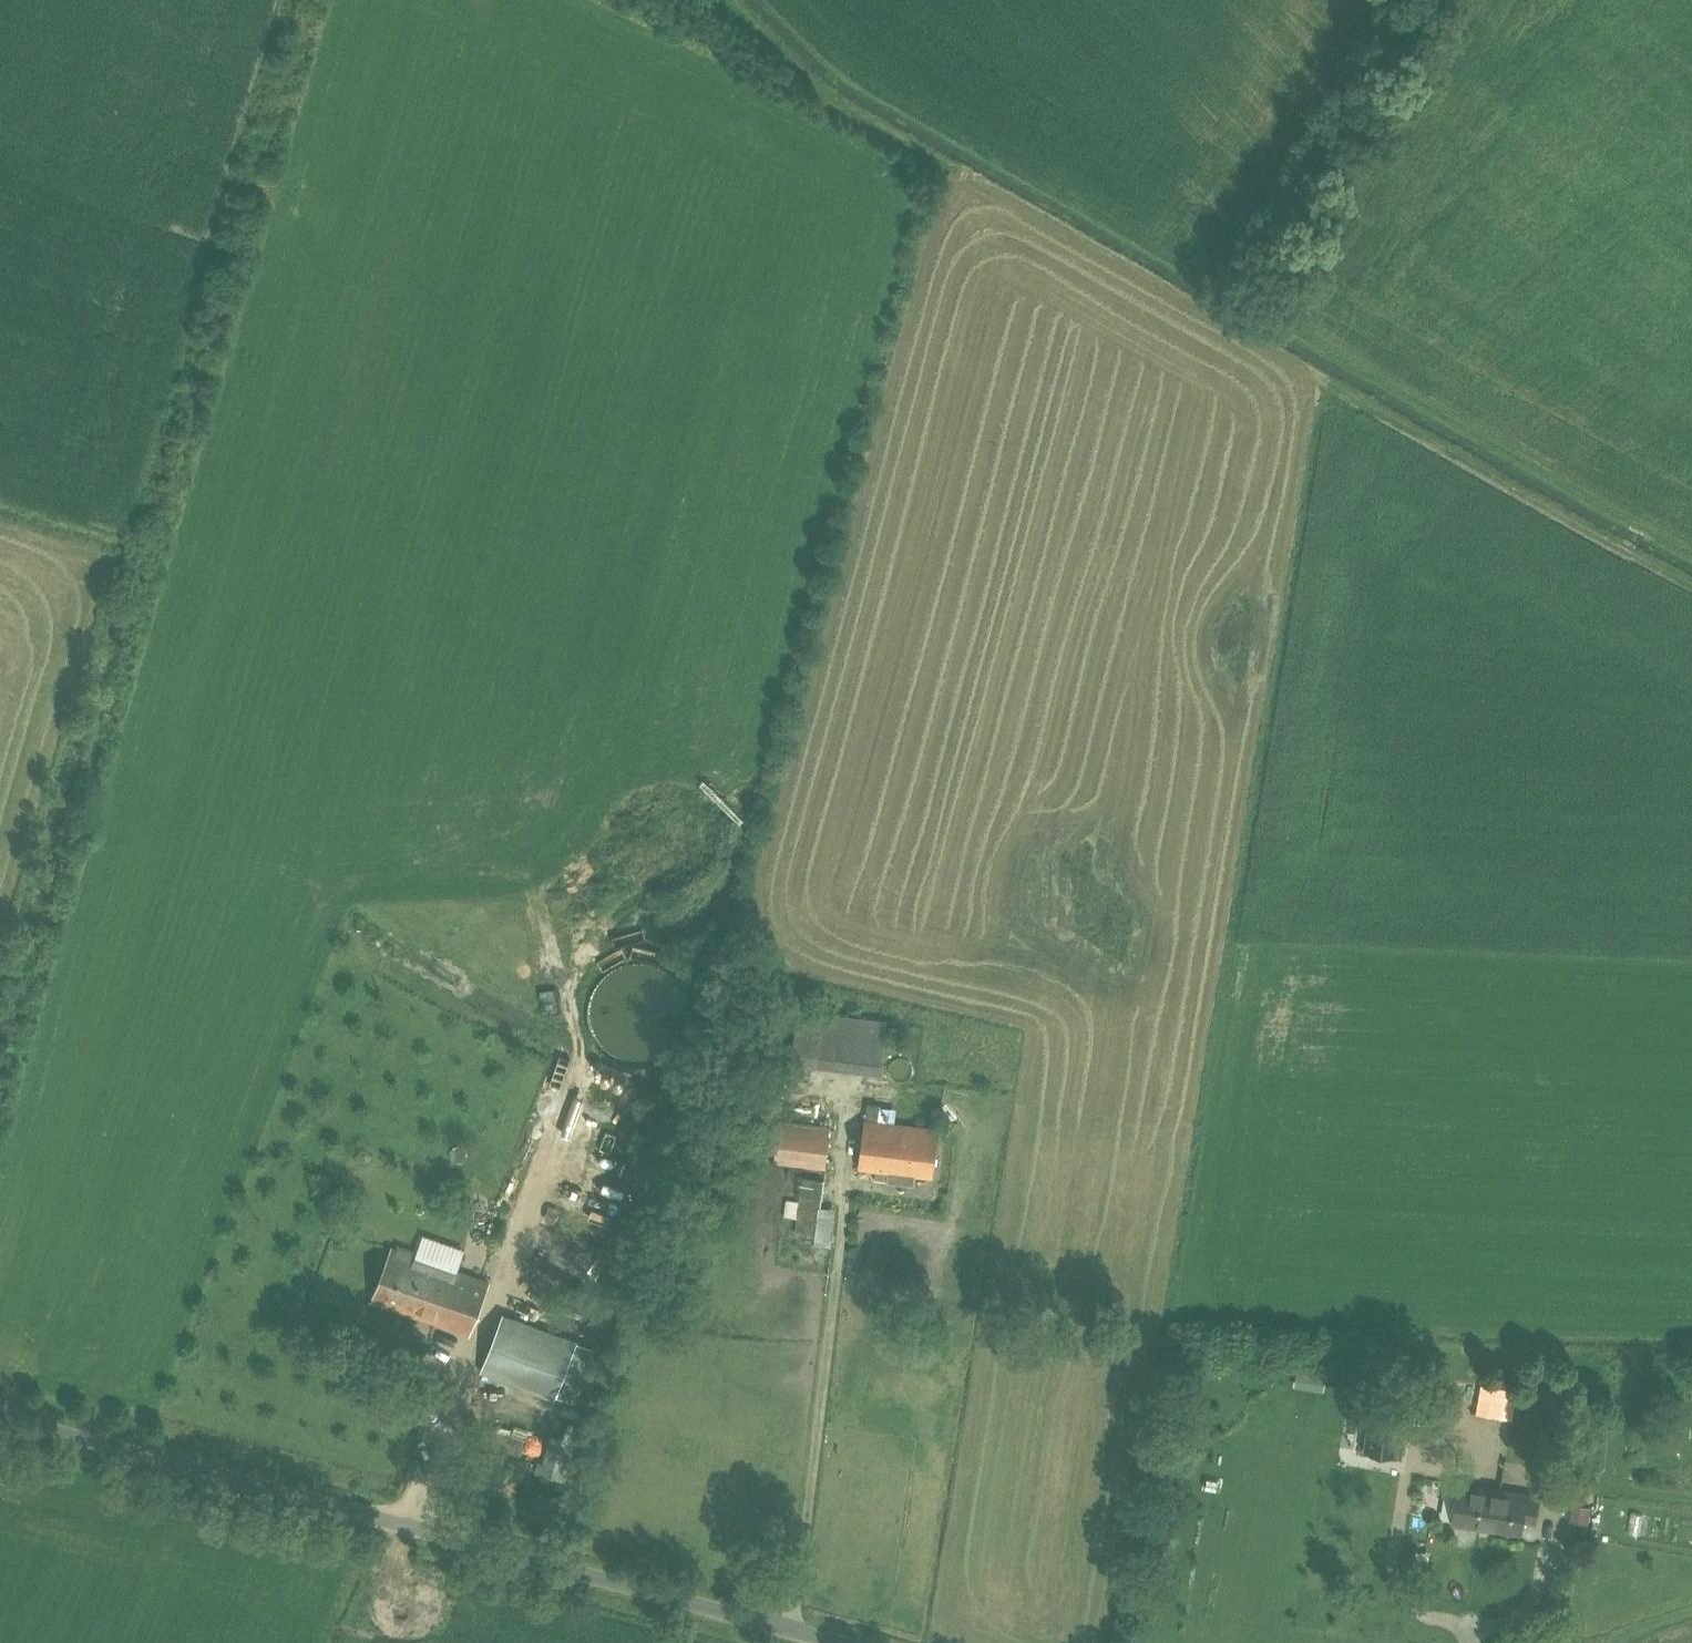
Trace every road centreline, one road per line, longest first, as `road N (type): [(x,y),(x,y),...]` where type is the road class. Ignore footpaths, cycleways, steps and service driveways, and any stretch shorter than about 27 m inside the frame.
road 1 (unclassified): [(843,1642),(0,1413)]

